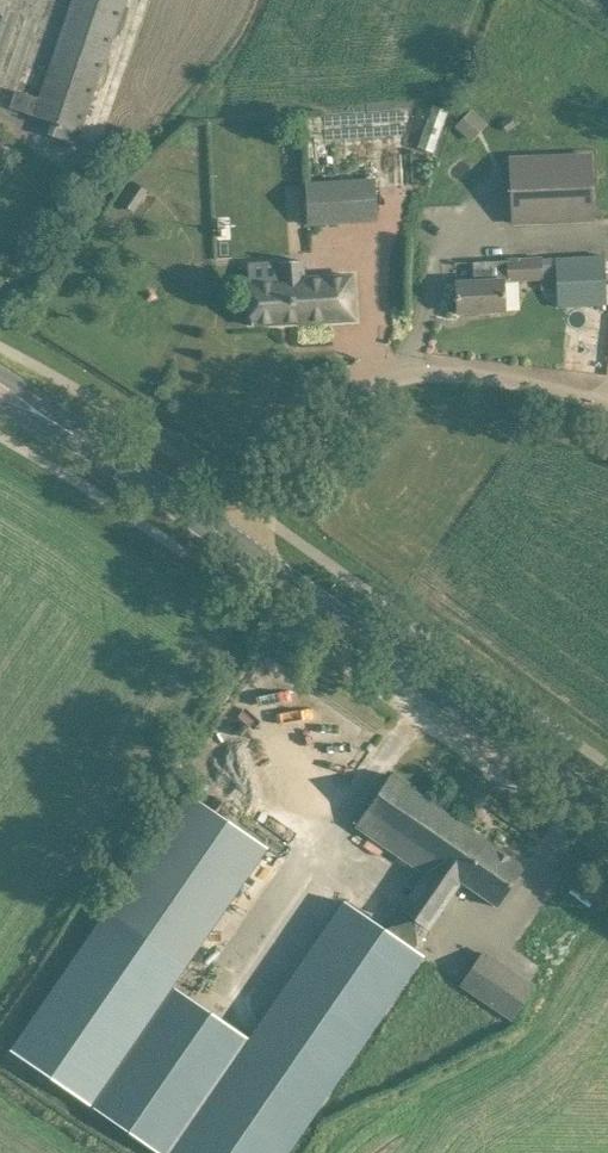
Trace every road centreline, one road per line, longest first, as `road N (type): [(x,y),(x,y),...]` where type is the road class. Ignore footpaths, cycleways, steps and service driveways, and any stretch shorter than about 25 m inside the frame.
road 1 (secondary): [(607,817),(241,549)]
road 2 (unclassified): [(607,406),(438,373),(354,383),(265,515)]
road 3 (secondary): [(241,549),(48,419)]

